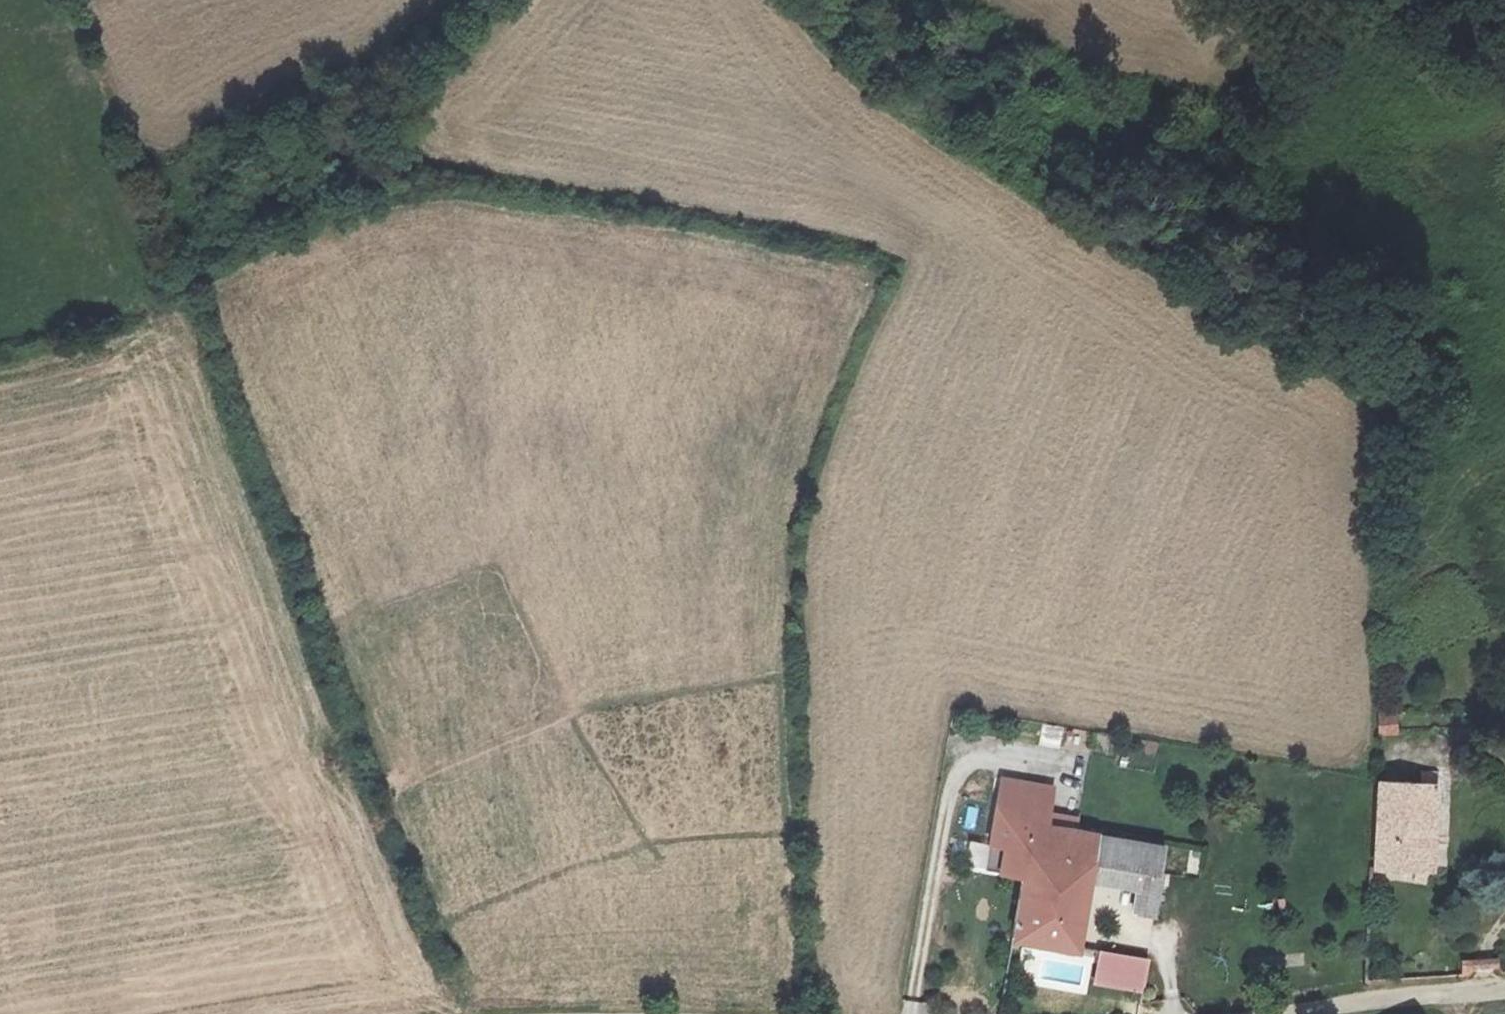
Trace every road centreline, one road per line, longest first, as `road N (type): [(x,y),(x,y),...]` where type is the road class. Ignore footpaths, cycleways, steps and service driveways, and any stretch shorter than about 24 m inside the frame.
road 1 (unclassified): [(1504,991),(1291,1013)]

